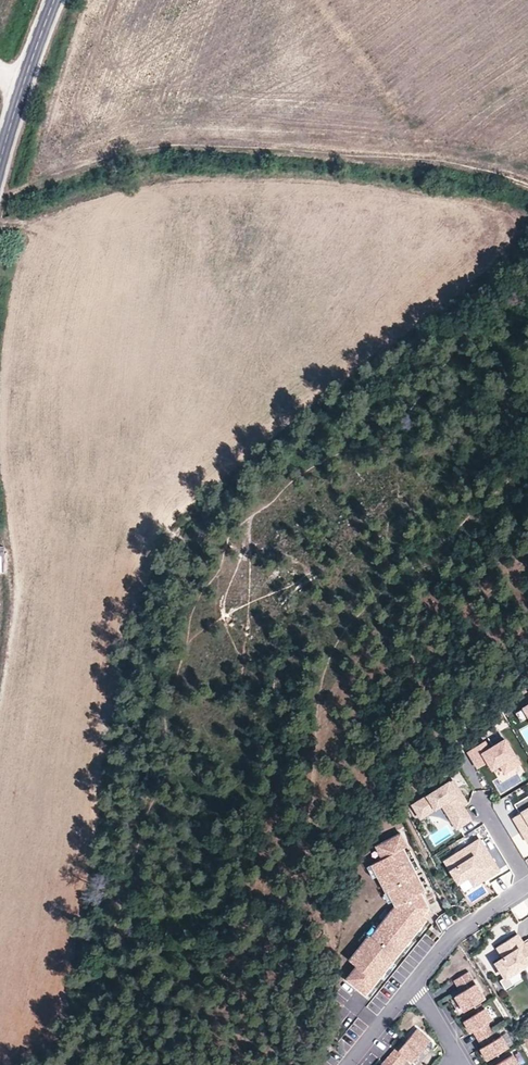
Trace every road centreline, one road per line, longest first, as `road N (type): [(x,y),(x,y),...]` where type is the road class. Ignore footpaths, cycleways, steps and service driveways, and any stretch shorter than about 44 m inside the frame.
road 1 (track): [(0,196),(39,183),(90,0)]
road 2 (tertiary): [(55,0),(0,163)]
road 3 (residential): [(412,987),(453,936),(527,886)]

